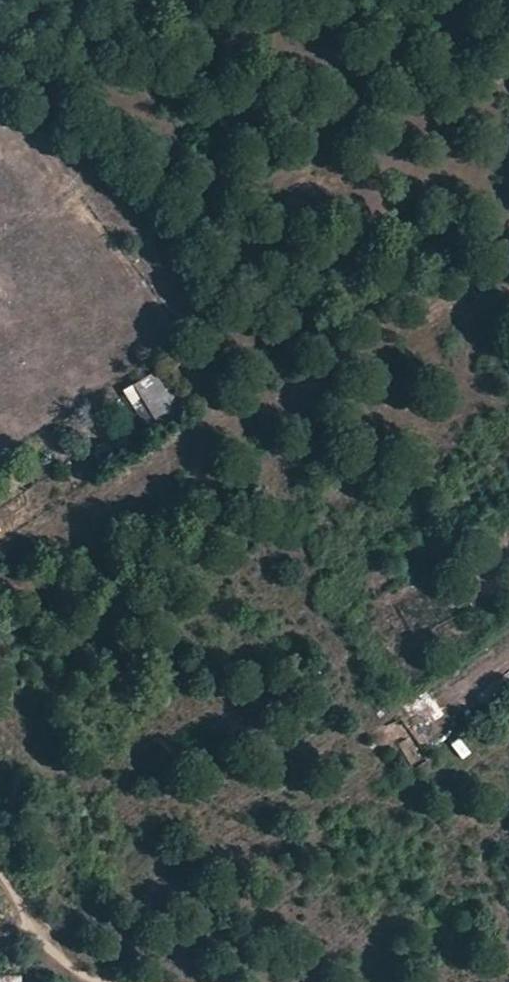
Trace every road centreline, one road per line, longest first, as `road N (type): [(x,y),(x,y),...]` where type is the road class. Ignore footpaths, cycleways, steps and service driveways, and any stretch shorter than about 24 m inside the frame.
road 1 (track): [(0,875),(53,942),(111,981)]

